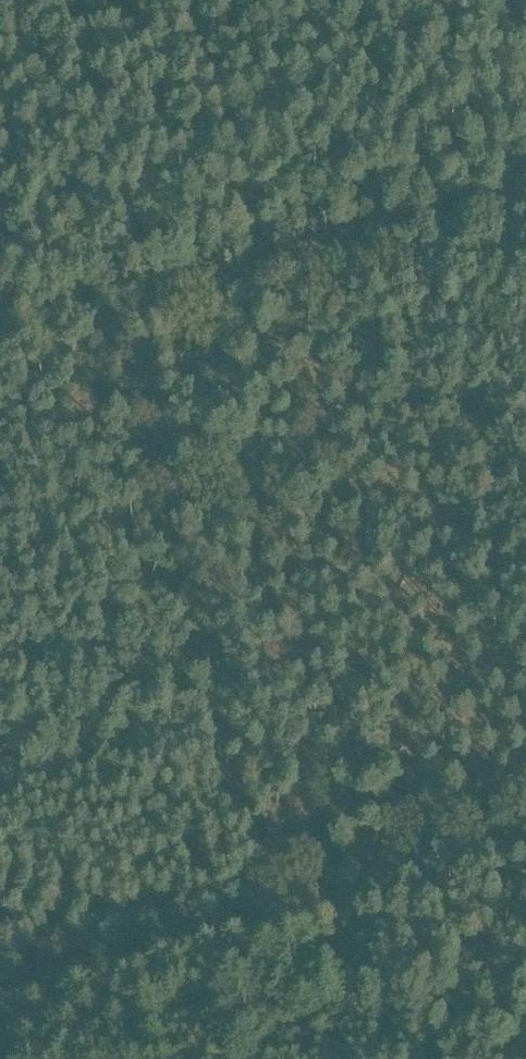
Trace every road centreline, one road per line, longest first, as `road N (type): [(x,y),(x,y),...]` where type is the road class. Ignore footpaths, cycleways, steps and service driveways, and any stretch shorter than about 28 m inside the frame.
road 1 (tertiary): [(0,1006),(525,853)]

